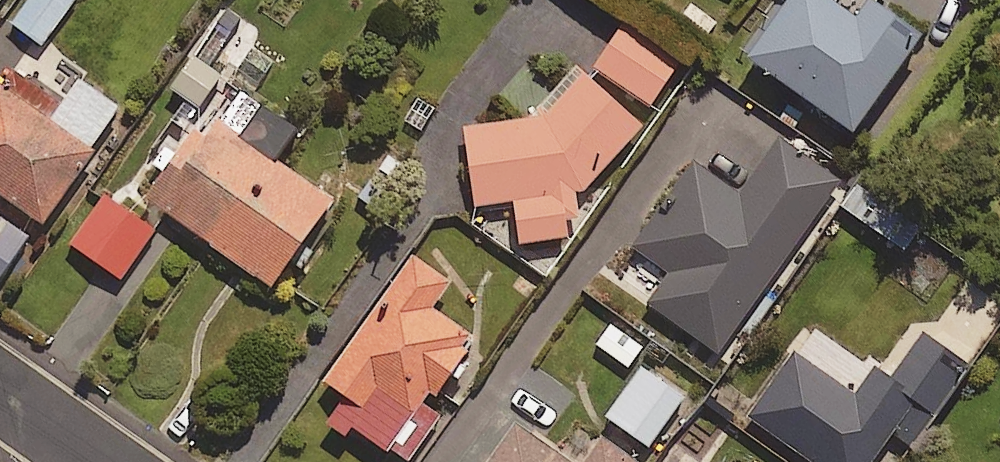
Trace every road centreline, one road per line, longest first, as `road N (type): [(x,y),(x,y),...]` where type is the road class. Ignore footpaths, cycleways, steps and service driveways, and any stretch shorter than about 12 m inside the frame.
road 1 (residential): [(99,461),(0,392)]

